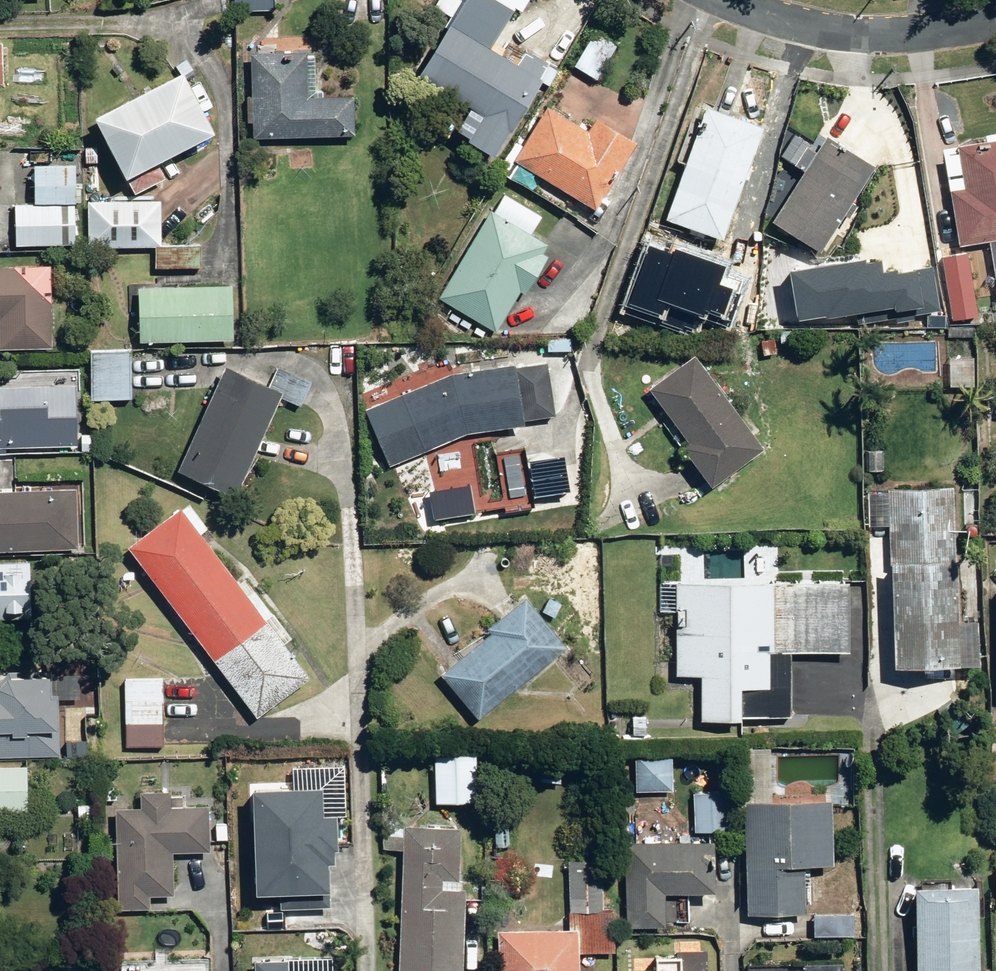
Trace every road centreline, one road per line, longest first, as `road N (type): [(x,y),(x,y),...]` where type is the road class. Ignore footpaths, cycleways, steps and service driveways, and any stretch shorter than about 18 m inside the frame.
road 1 (residential): [(737,0),(770,14),(889,35),(995,18)]

